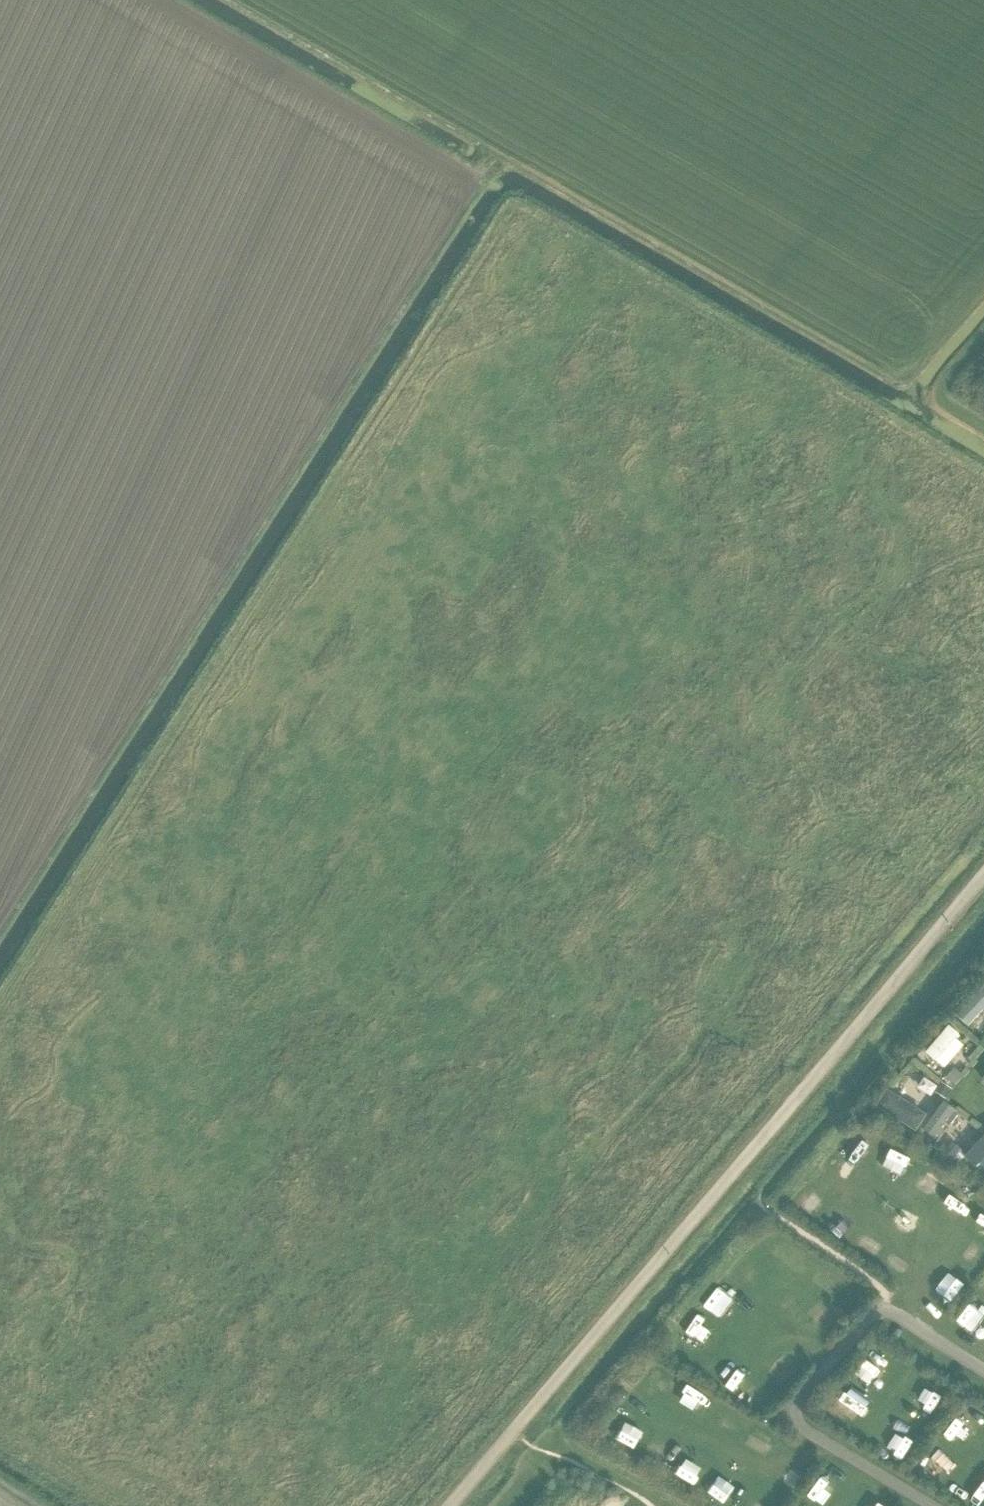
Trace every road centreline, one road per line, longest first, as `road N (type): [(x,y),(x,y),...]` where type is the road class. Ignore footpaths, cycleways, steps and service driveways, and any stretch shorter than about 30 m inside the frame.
road 1 (track): [(515,1430),(983,877)]
road 2 (track): [(0,1437),(109,1505)]

